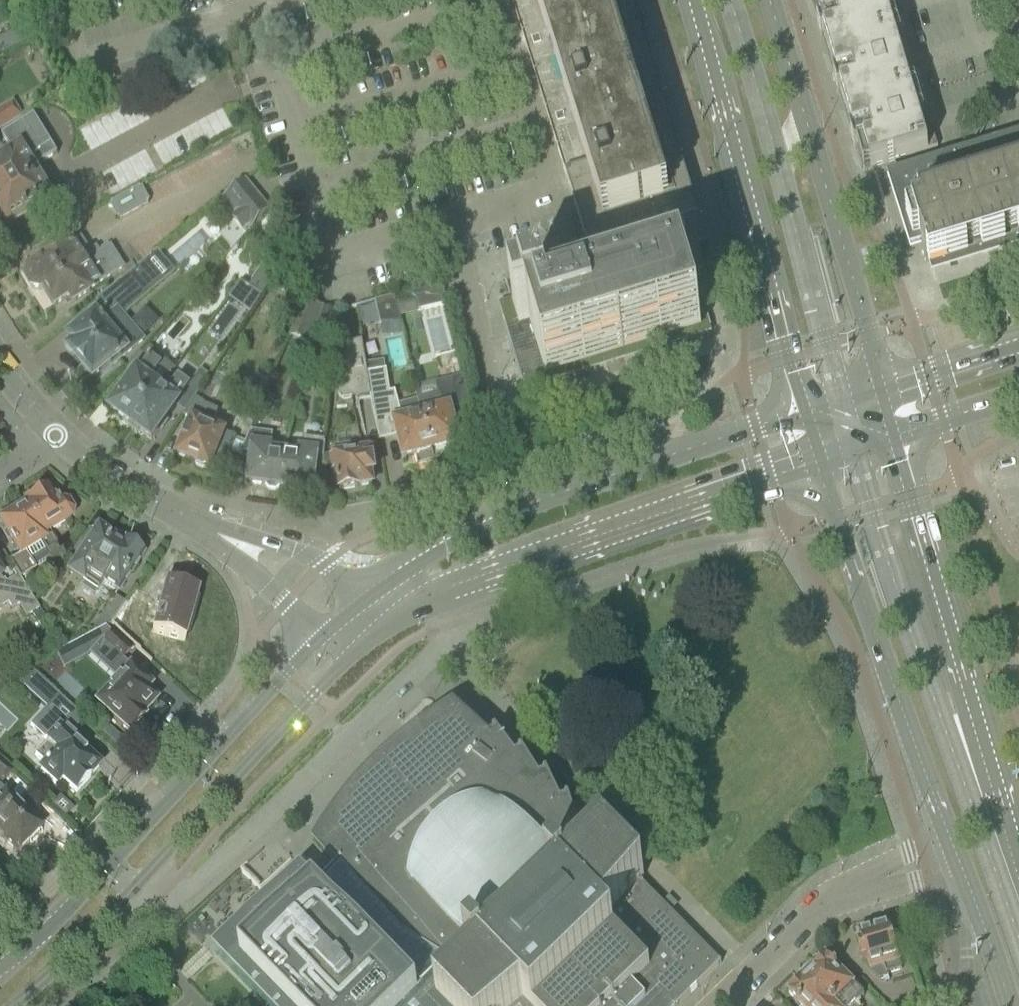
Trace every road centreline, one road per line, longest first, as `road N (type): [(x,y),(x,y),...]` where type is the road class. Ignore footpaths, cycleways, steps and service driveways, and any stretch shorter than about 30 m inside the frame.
road 1 (secondary): [(12,1005),(137,889),(347,664)]
road 2 (secondary): [(804,414),(522,509),(469,533),(372,597)]
road 3 (secondary): [(321,642),(70,911),(0,968)]
road 4 (secondary): [(401,616),(509,567),(817,463)]
road 5 (secondary): [(1018,854),(895,439)]
road 6 (tertiary): [(689,0),(804,414)]
road 7 (tertiary): [(882,391),(768,0)]
road 8 (secondary): [(817,463),(949,838)]
road 9 (residential): [(204,530),(145,497),(49,422)]
road 10 (residential): [(718,1005),(820,904),(860,885)]
road 11 (residential): [(372,597),(305,556),(204,530)]
road 12 (residential): [(204,530),(321,642)]
road 13 (secondary): [(1018,348),(882,391)]
road 14 (secondary): [(895,439),(1018,400)]

